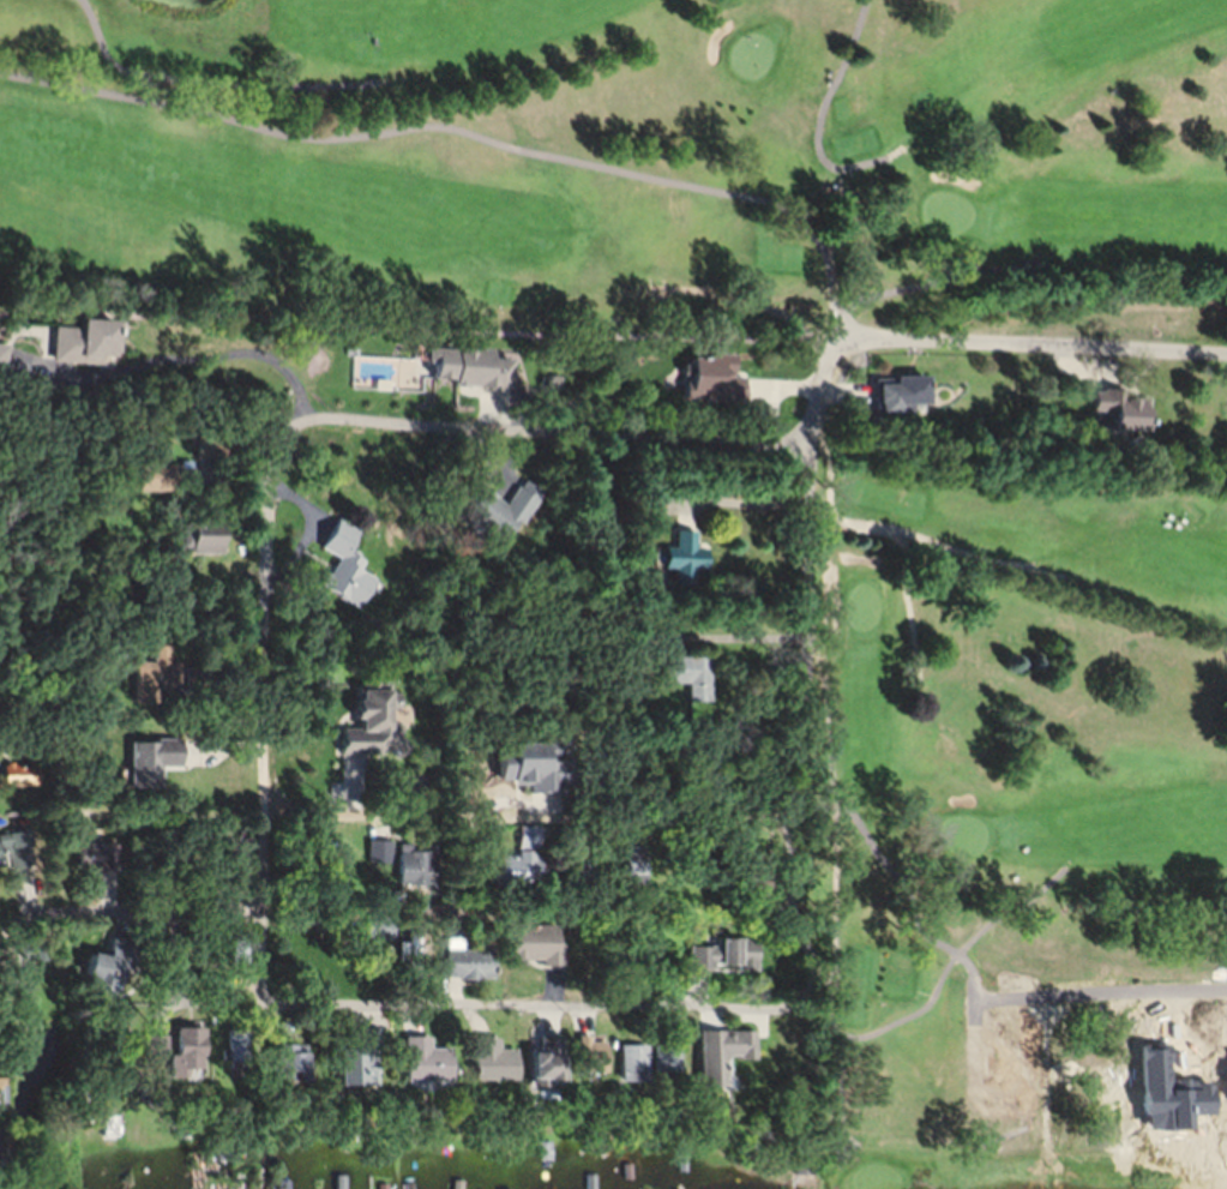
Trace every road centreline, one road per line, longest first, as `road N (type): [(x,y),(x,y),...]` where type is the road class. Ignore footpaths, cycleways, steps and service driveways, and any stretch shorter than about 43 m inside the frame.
road 1 (residential): [(1226,356),(861,343),(841,355),(817,422),(788,444),(332,421),(299,428),(277,450),(269,491),(258,959),(260,990),(276,1004)]
road 2 (residential): [(802,1001),(814,980),(813,957),(792,855),(812,639),(808,518),(817,422)]
road 3 (residential): [(264,819),(415,817),(477,829),(546,821),(634,828),(795,821)]
road 4 (residential): [(276,1004),(741,1013),(781,1011),(802,1001)]
road 5 (residential): [(0,941),(34,919),(62,914),(260,912)]

